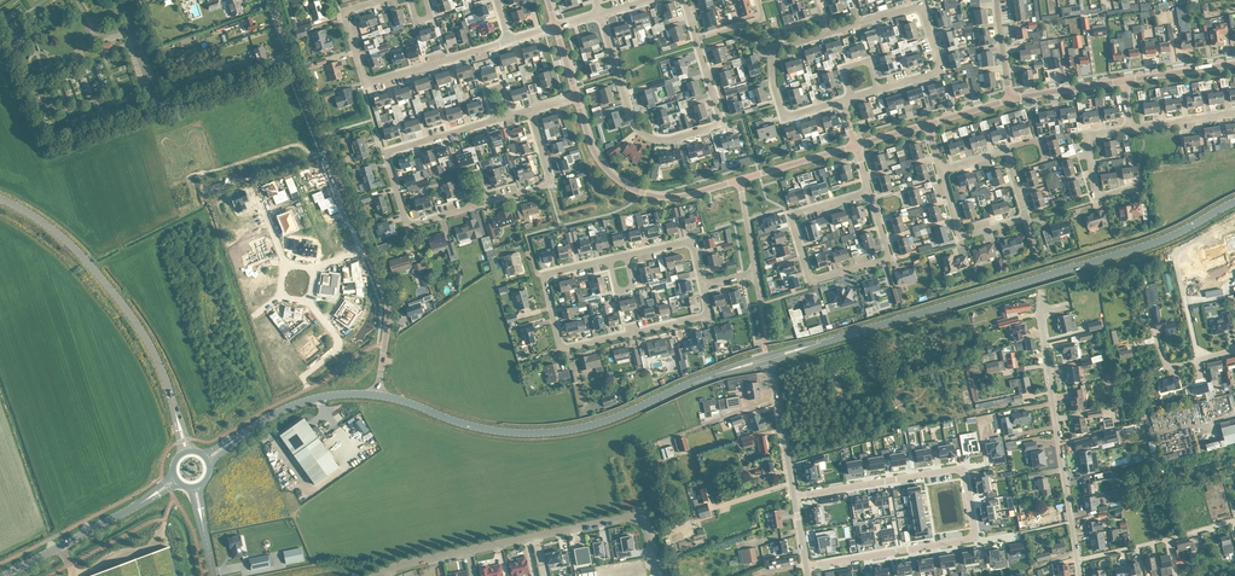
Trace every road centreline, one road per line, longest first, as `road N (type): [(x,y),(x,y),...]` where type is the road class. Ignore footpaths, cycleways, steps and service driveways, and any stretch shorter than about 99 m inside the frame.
road 1 (secondary): [(810,346),(1133,250),(1234,202)]
road 2 (secondary): [(378,394),(490,430),(543,432),(605,420),(730,370)]
road 3 (unclassified): [(655,575),(646,529),(630,517),(425,557),(378,575)]
road 4 (residential): [(702,285),(703,317),(560,349),(544,278),(609,259)]
road 5 (residential): [(600,13),(633,120),(658,139),(721,125),(696,39)]
road 6 (secondary): [(0,199),(68,242),(120,303),(159,363),(178,421)]
road 7 (tertiary): [(368,256),(272,0)]
road 8 (residential): [(870,192),(792,215),(810,279),(890,258),(878,218)]
road 9 (residential): [(509,41),(366,81),(345,14),(378,0)]
road 10 (residential): [(1078,560),(1041,312)]
road 11 (residential): [(472,207),(407,222),(388,157),(495,120)]
road 12 (residential): [(973,536),(958,469),(794,495)]
road 13 (residential): [(827,33),(919,7),(940,68),(878,90)]
road 14 (unclassified): [(576,96),(591,148),(632,189),(661,195),(739,180)]
road 15 (residential): [(843,100),(785,117),(773,82),(775,49),(827,33)]
road 16 (residential): [(806,567),(973,536)]
road 17 (residential): [(1078,560),(1234,521)]
road 18 (residential): [(1143,185),(1095,193),(1086,135),(1132,128)]
road 19 (secondary): [(236,439),(314,399),(378,394)]
road 20 (tertiary): [(378,394),(389,317),(368,256)]
road 21 (residential): [(530,110),(549,181),(487,203)]
road 22 (residential): [(942,171),(960,237),(1027,218)]
road 23 (unclassified): [(164,530),(163,543),(77,575),(62,546)]
road 24 (unclassified): [(739,180),(856,147)]

